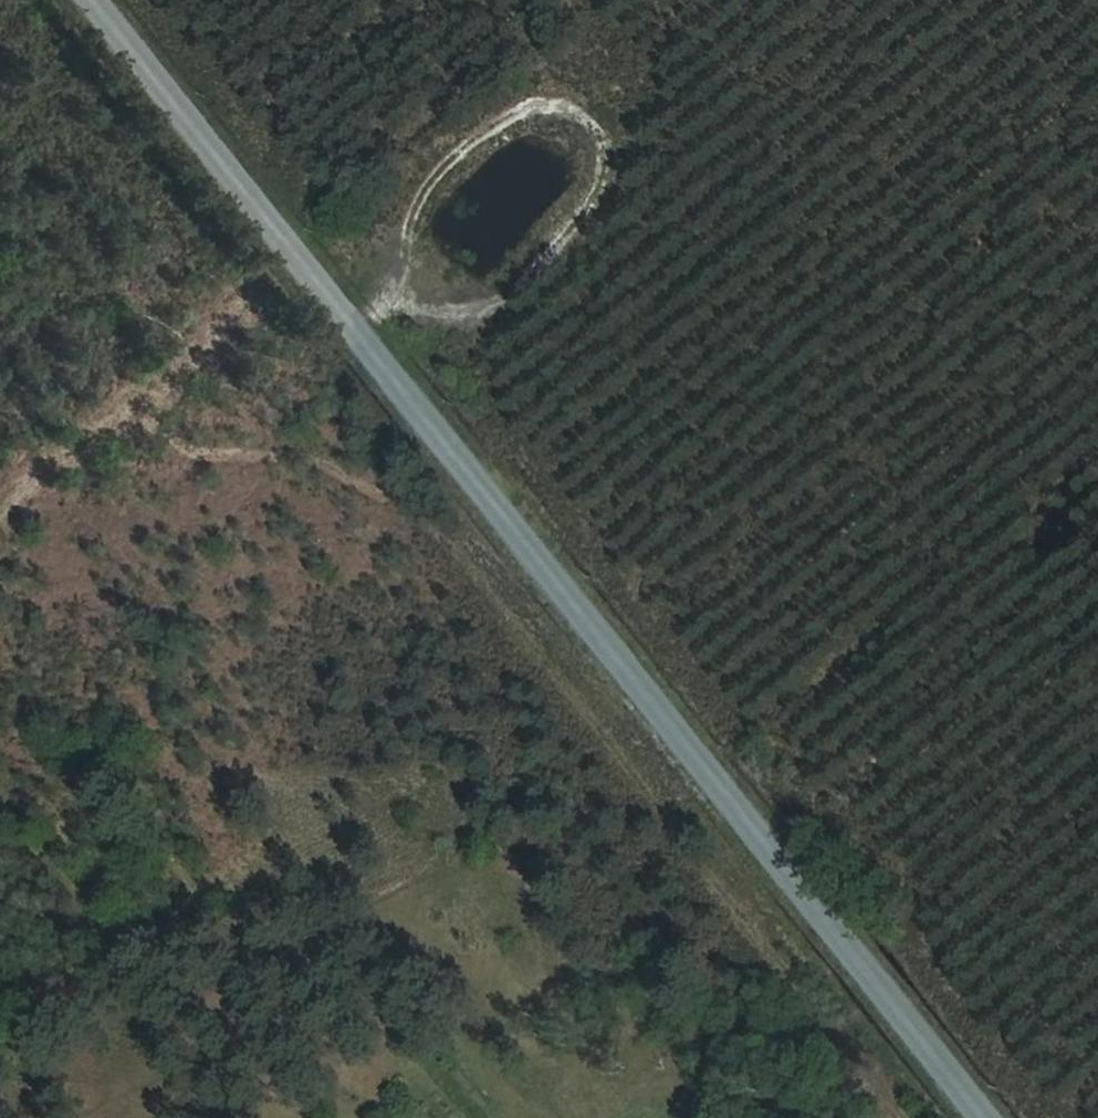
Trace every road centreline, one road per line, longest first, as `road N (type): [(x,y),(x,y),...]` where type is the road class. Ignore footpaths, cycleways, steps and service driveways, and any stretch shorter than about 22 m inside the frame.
road 1 (tertiary): [(981,1117),(92,0)]

